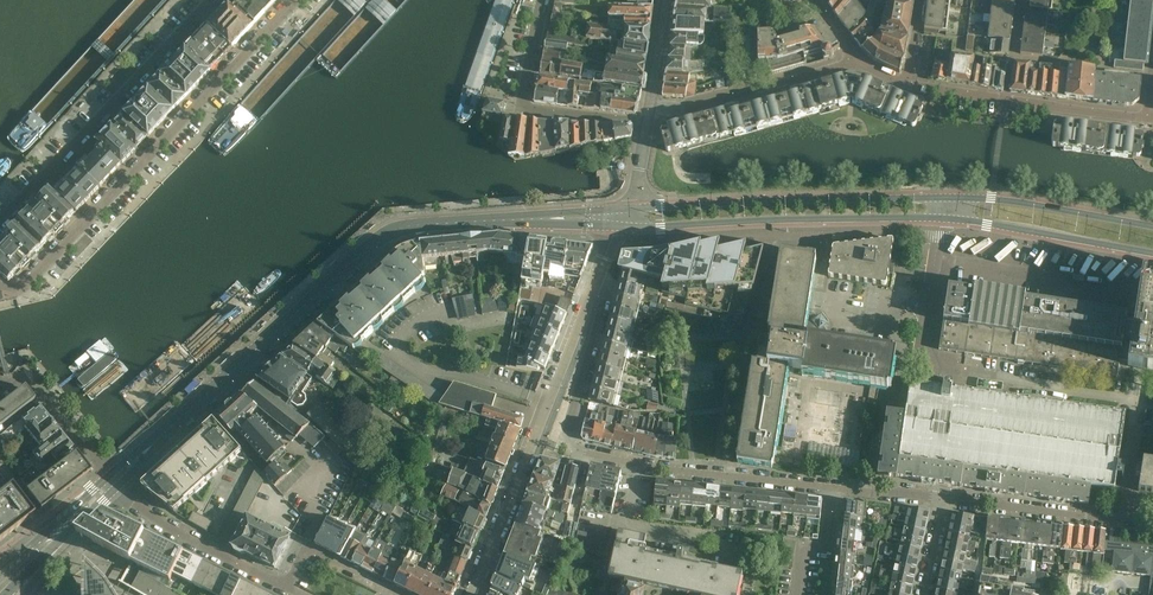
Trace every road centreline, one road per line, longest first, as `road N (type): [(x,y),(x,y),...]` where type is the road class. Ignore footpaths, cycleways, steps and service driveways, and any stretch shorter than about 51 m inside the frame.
road 1 (residential): [(831,486),(652,469),(565,448),(607,297),(597,275)]
road 2 (residential): [(0,287),(19,291),(292,0)]
road 3 (residential): [(405,594),(304,545),(283,587),(195,542),(117,488)]
road 4 (tertiary): [(419,226),(375,241),(152,447)]
road 5 (residential): [(471,594),(540,437),(597,275)]
road 6 (tertiary): [(943,198),(660,207),(632,216)]
road 7 (tertiary): [(632,216),(661,226),(940,218)]
road 8 (residential): [(209,0),(0,221)]
road 9 (residential): [(647,122),(856,61)]
road 10 (tertiary): [(940,218),(1152,253)]
road 11 (tertiary): [(1152,226),(1025,203),(943,198)]
road 12 (residential): [(1152,520),(946,499)]
road 13 (tertiary): [(419,226),(621,217)]
road 14 (tertiary): [(8,594),(117,488)]
road 15 (residential): [(919,364),(940,218)]
road 16 (tertiary): [(108,477),(0,575)]
road 17 (residential): [(1006,102),(1149,118)]
road 18 (residential): [(108,477),(30,378),(16,379)]
road 19 (residential): [(516,109),(647,122)]
road 20 (residential): [(796,594),(802,549),(824,549),(831,486)]
road 21 (tertiary): [(647,122),(666,0)]

